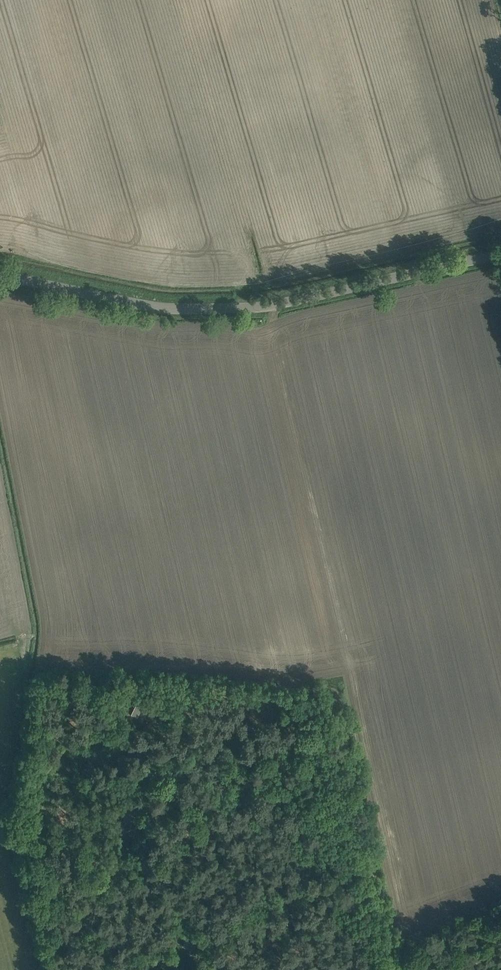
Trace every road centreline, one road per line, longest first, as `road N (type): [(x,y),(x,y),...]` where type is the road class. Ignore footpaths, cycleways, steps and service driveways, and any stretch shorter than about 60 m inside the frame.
road 1 (unclassified): [(500,254),(274,304),(207,310),(143,306),(0,275)]
road 2 (track): [(392,969),(336,687)]
road 3 (track): [(89,885),(359,789)]
road 4 (track): [(218,969),(338,918),(359,890),(380,882)]
road 5 (track): [(160,682),(287,693),(336,687)]

